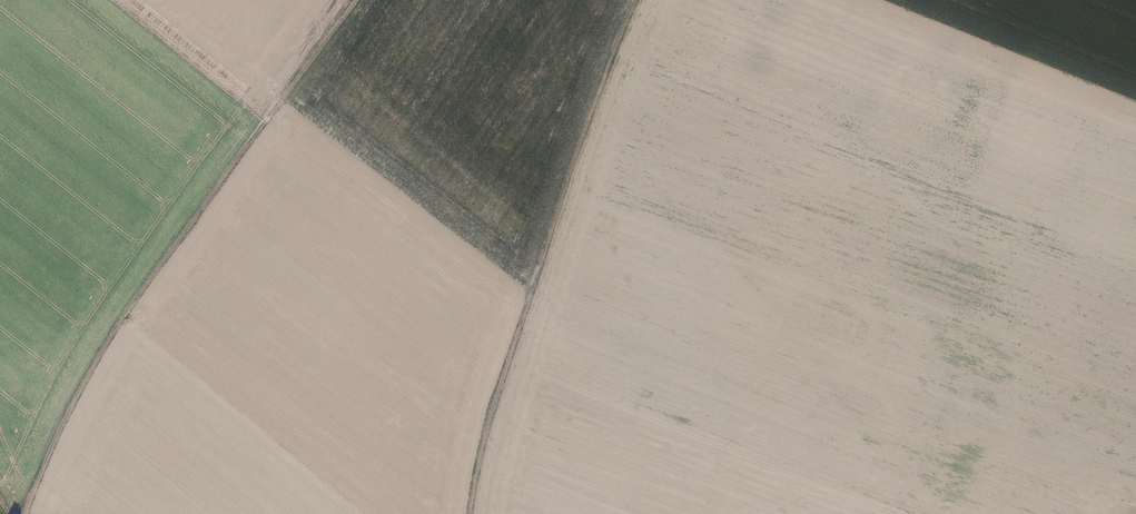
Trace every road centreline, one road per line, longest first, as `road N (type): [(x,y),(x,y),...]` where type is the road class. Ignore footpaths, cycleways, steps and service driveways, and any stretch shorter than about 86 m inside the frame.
road 1 (track): [(469,513),(489,415),(637,0)]

